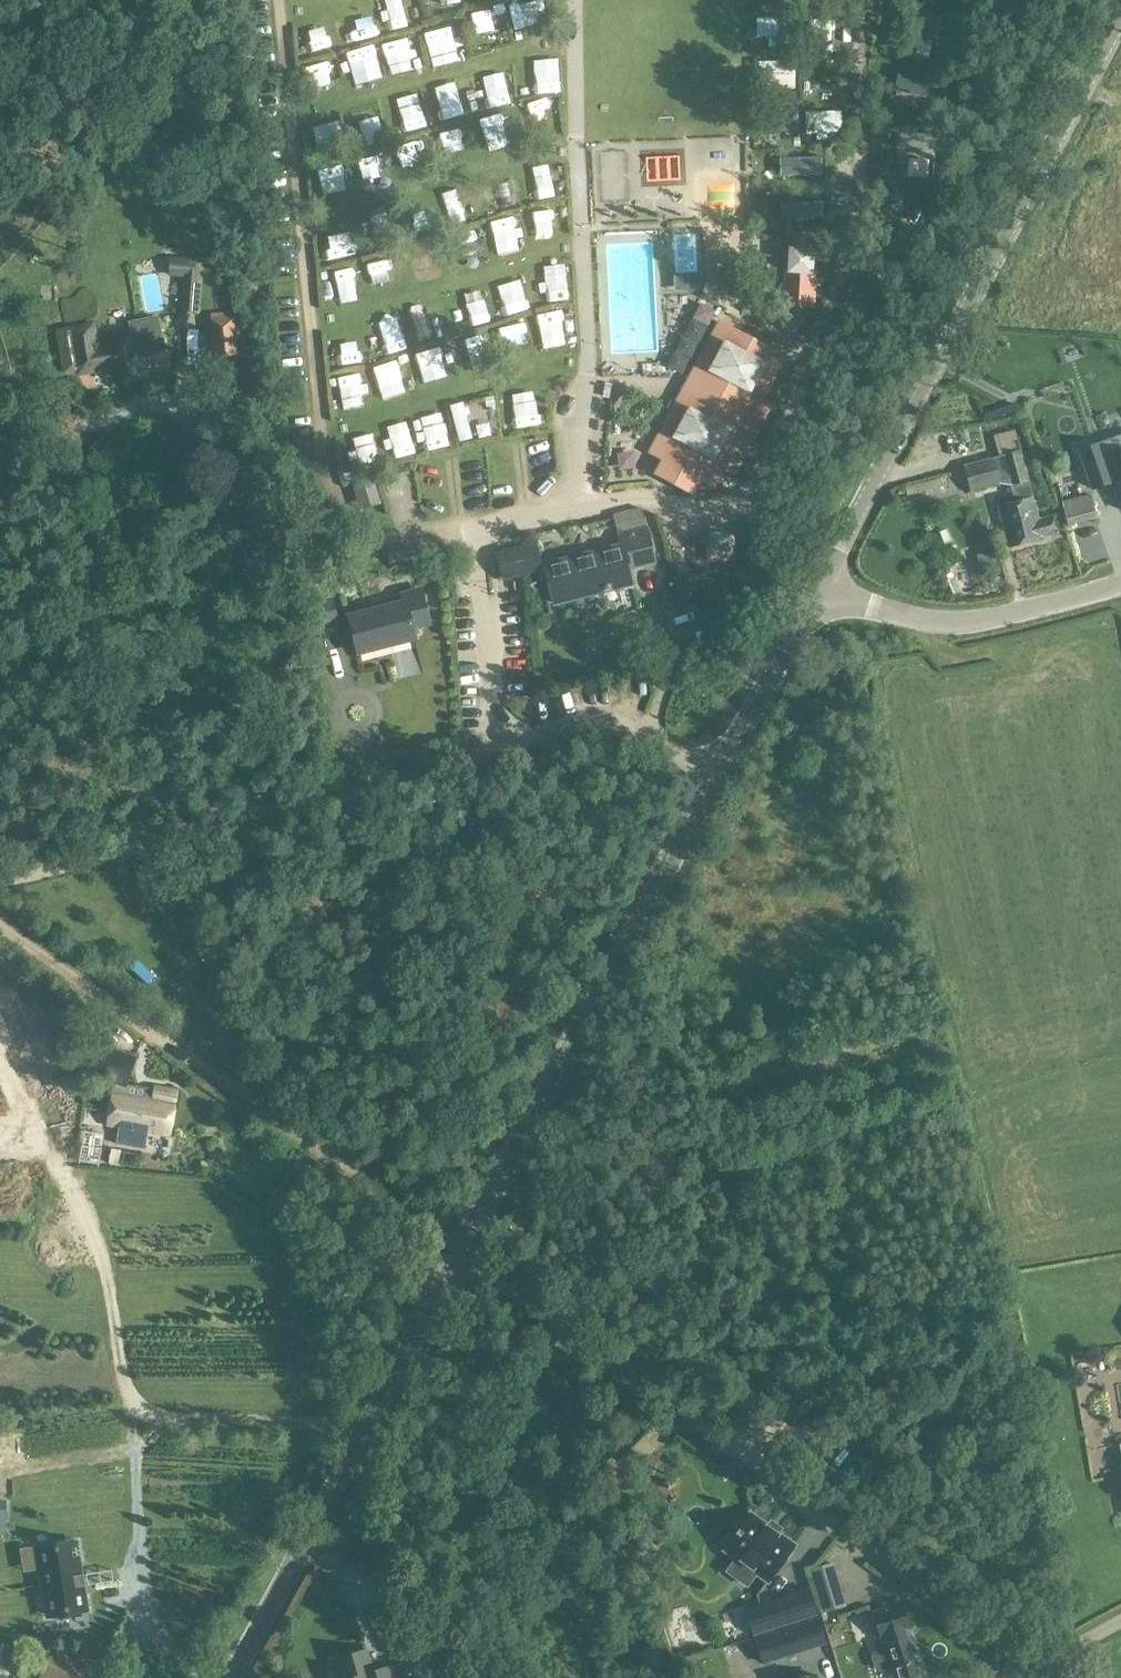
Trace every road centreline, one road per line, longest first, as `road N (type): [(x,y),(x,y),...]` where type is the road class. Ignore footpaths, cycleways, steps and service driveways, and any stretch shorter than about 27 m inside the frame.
road 1 (unclassified): [(1120,1619),(1033,1666),(458,1254)]
road 2 (tertiary): [(819,591),(1120,24)]
road 3 (track): [(458,1254),(0,929)]
road 4 (tertiary): [(458,1254),(716,778)]
road 5 (track): [(0,871),(482,751)]
road 6 (tertiary): [(232,1677),(458,1254)]
road 7 (unclassified): [(819,591),(929,625),(1120,585)]
road 8 (unclassified): [(482,751),(606,721),(716,778)]
road 9 (tertiary): [(716,778),(819,591)]

